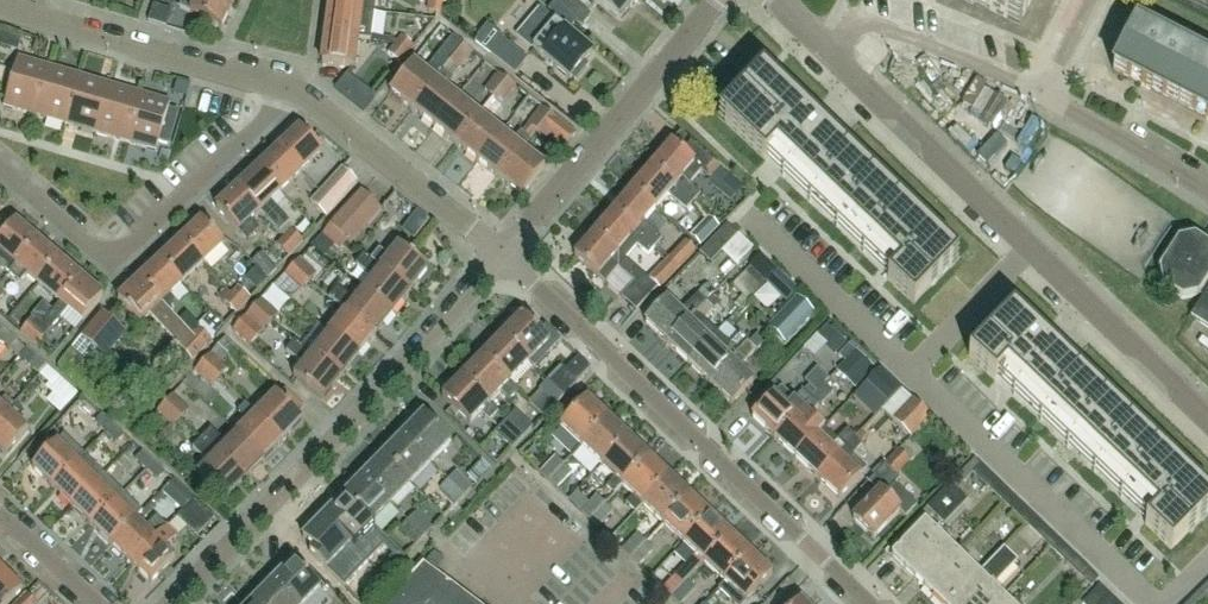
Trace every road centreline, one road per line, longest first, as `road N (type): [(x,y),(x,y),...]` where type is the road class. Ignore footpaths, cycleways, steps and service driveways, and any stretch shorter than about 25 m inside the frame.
road 1 (residential): [(828,55),(1207,421)]
road 2 (residential): [(500,257),(869,603)]
road 3 (residential): [(169,603),(500,257)]
road 4 (residential): [(0,167),(95,248),(118,250),(269,110),(281,89)]
road 5 (residential): [(500,257),(626,119),(708,0)]
road 6 (residential): [(281,89),(0,6)]
road 7 (residential): [(500,257),(281,89)]
road 8 (residential): [(1043,93),(863,20),(828,55)]
road 9 (residential): [(1207,187),(1043,93)]

